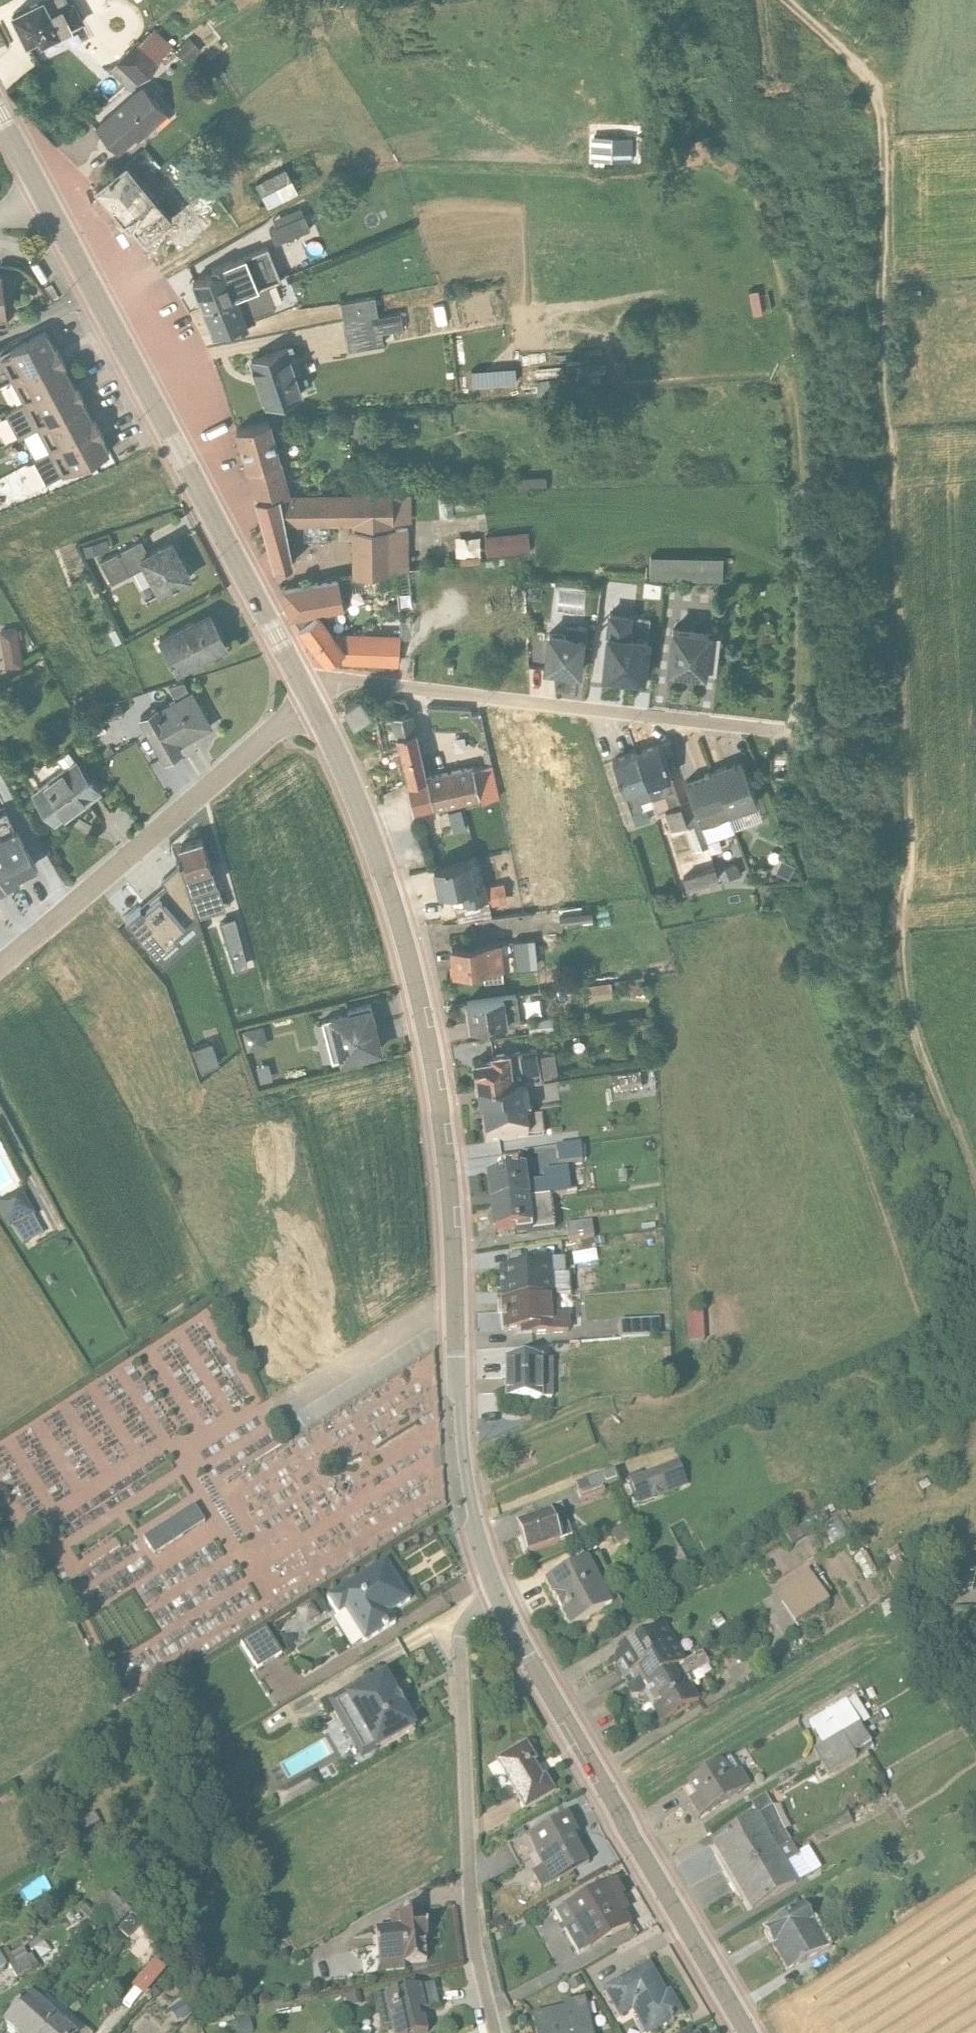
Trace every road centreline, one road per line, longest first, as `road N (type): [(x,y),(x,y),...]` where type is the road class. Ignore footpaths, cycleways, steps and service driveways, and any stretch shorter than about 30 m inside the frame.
road 1 (track): [(800,0),(852,48),(877,91),(877,316),(906,808),(899,889)]
road 2 (residential): [(493,1594),(463,1461),(433,1067),(364,820),(315,710)]
road 3 (residential): [(303,688),(47,206)]
road 4 (residential): [(746,2032),(493,1594)]
road 5 (unclassified): [(303,688),(354,683),(785,733)]
road 6 (residential): [(494,2032),(474,1935),(462,1651),(471,1609),(493,1594)]
road 7 (residential): [(0,966),(274,731),(315,710)]
road 8 (track): [(899,889),(905,1000),(975,1208)]

